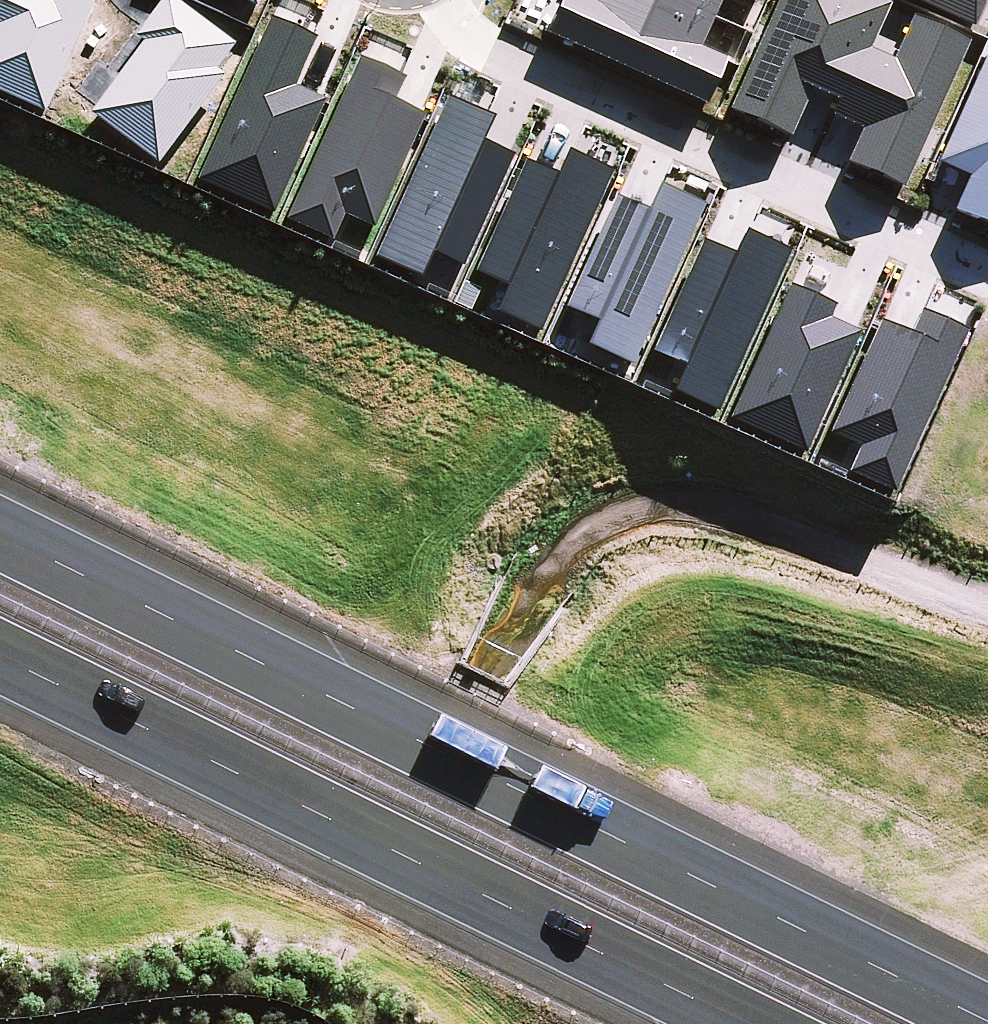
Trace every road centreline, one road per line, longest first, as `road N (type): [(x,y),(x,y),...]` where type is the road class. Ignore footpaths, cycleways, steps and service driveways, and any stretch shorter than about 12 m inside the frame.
road 1 (motorway): [(0,539),(985,1023)]
road 2 (track): [(987,600),(748,516),(693,511),(605,528),(571,550),(485,671),(313,1023)]
road 3 (motorway): [(728,1023),(0,661)]
road 4 (residential): [(987,275),(493,50),(440,0)]

